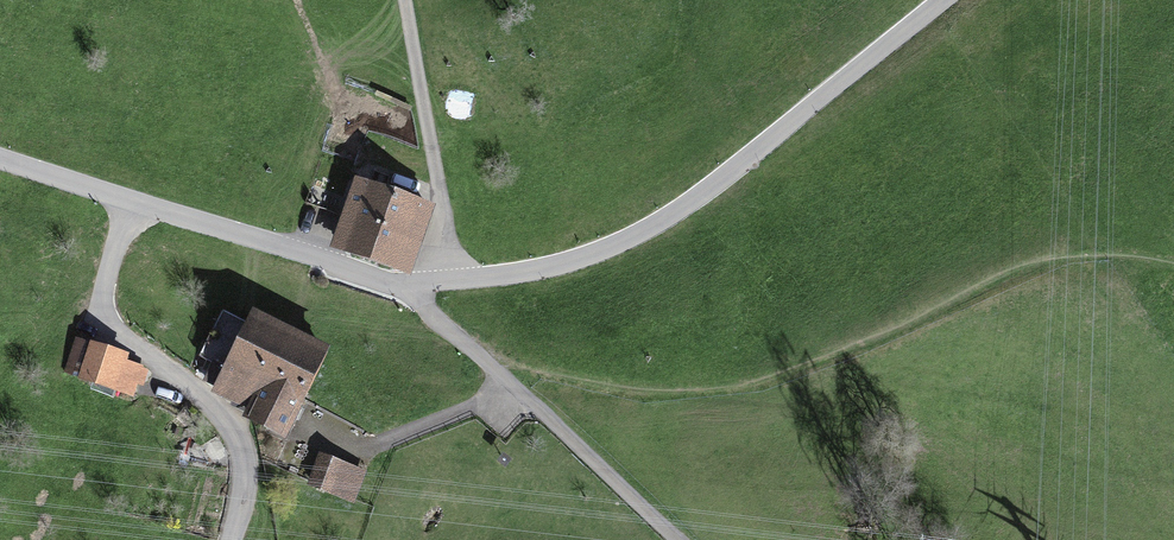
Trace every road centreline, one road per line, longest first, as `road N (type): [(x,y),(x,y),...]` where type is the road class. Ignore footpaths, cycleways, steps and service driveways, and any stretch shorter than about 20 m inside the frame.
road 1 (unclassified): [(412,287),(569,262),(684,208),(941,0)]
road 2 (unclassified): [(412,287),(0,159)]
road 3 (track): [(131,202),(102,317),(241,434),(247,479),(225,539)]
road 4 (track): [(464,344),(683,539)]
road 5 (track): [(447,281),(407,0)]

